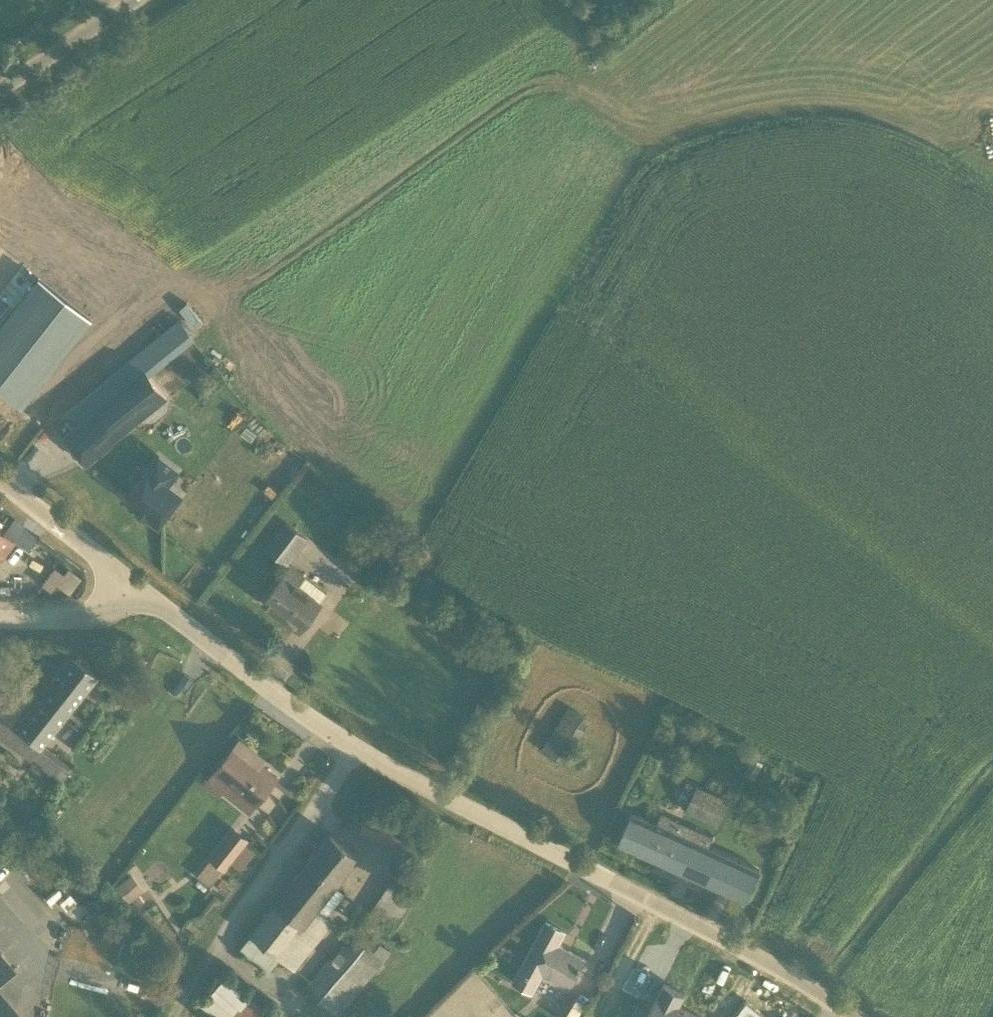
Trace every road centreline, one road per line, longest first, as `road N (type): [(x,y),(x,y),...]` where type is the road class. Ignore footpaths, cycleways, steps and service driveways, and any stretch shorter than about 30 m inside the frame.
road 1 (unclassified): [(853,1016),(727,939),(352,746),(131,586)]
road 2 (track): [(352,746),(172,1016)]
road 3 (residential): [(131,586),(0,478)]
road 4 (residential): [(0,88),(136,0)]
road 5 (unclassified): [(131,586),(91,613),(0,618)]

